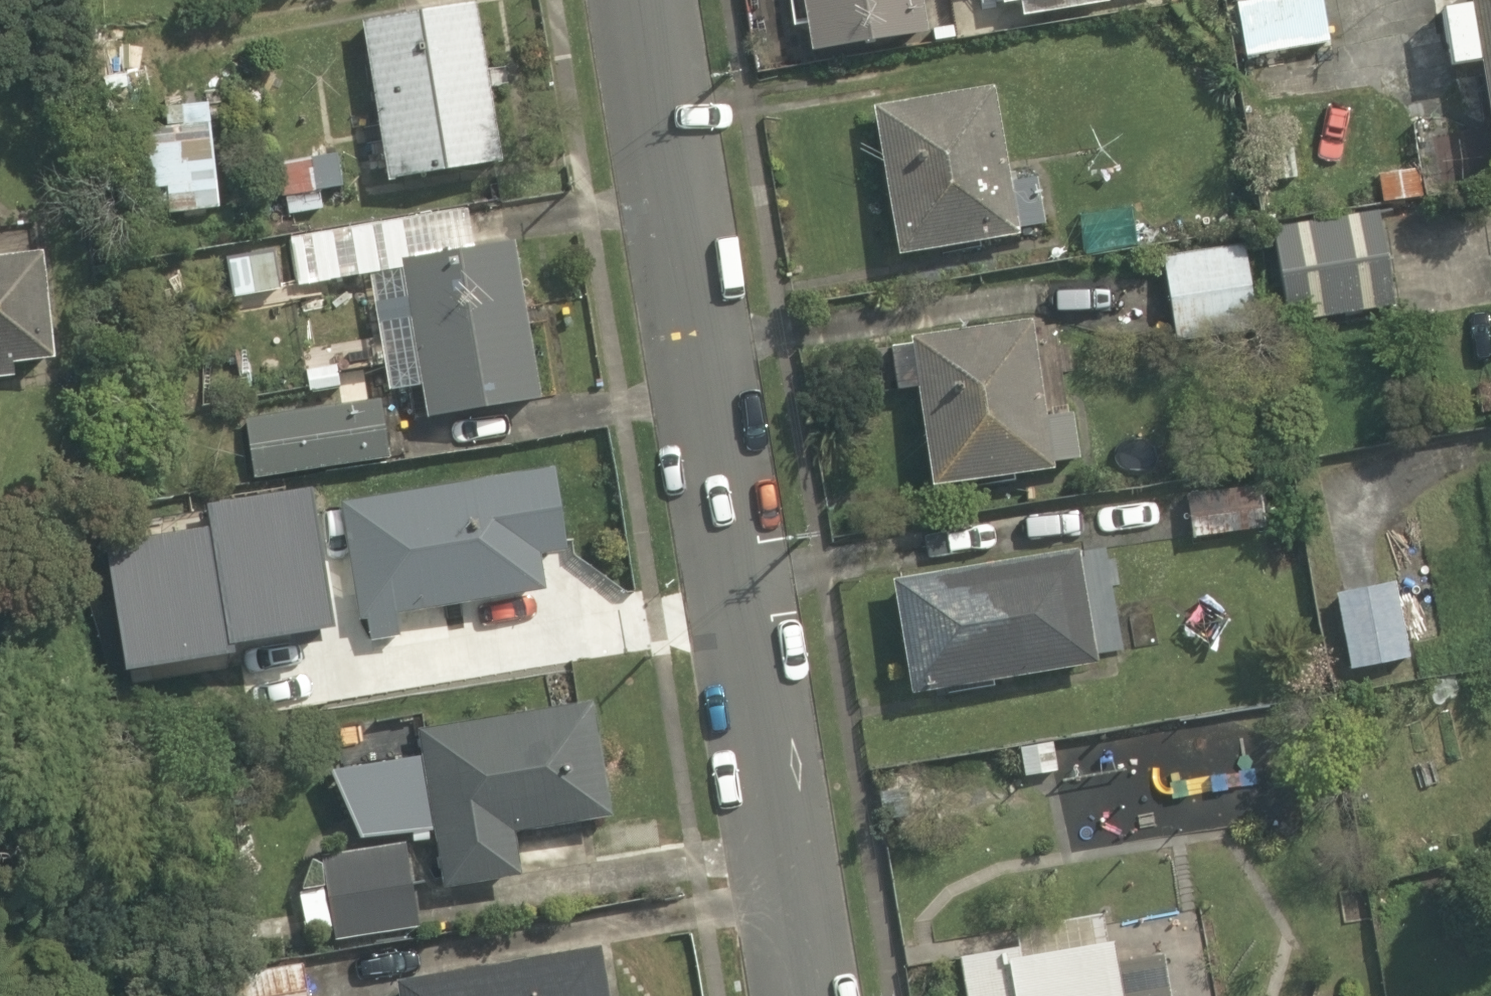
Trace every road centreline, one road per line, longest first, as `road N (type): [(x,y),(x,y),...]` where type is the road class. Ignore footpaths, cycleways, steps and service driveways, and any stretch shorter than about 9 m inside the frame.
road 1 (tertiary): [(808,995),(642,0)]

